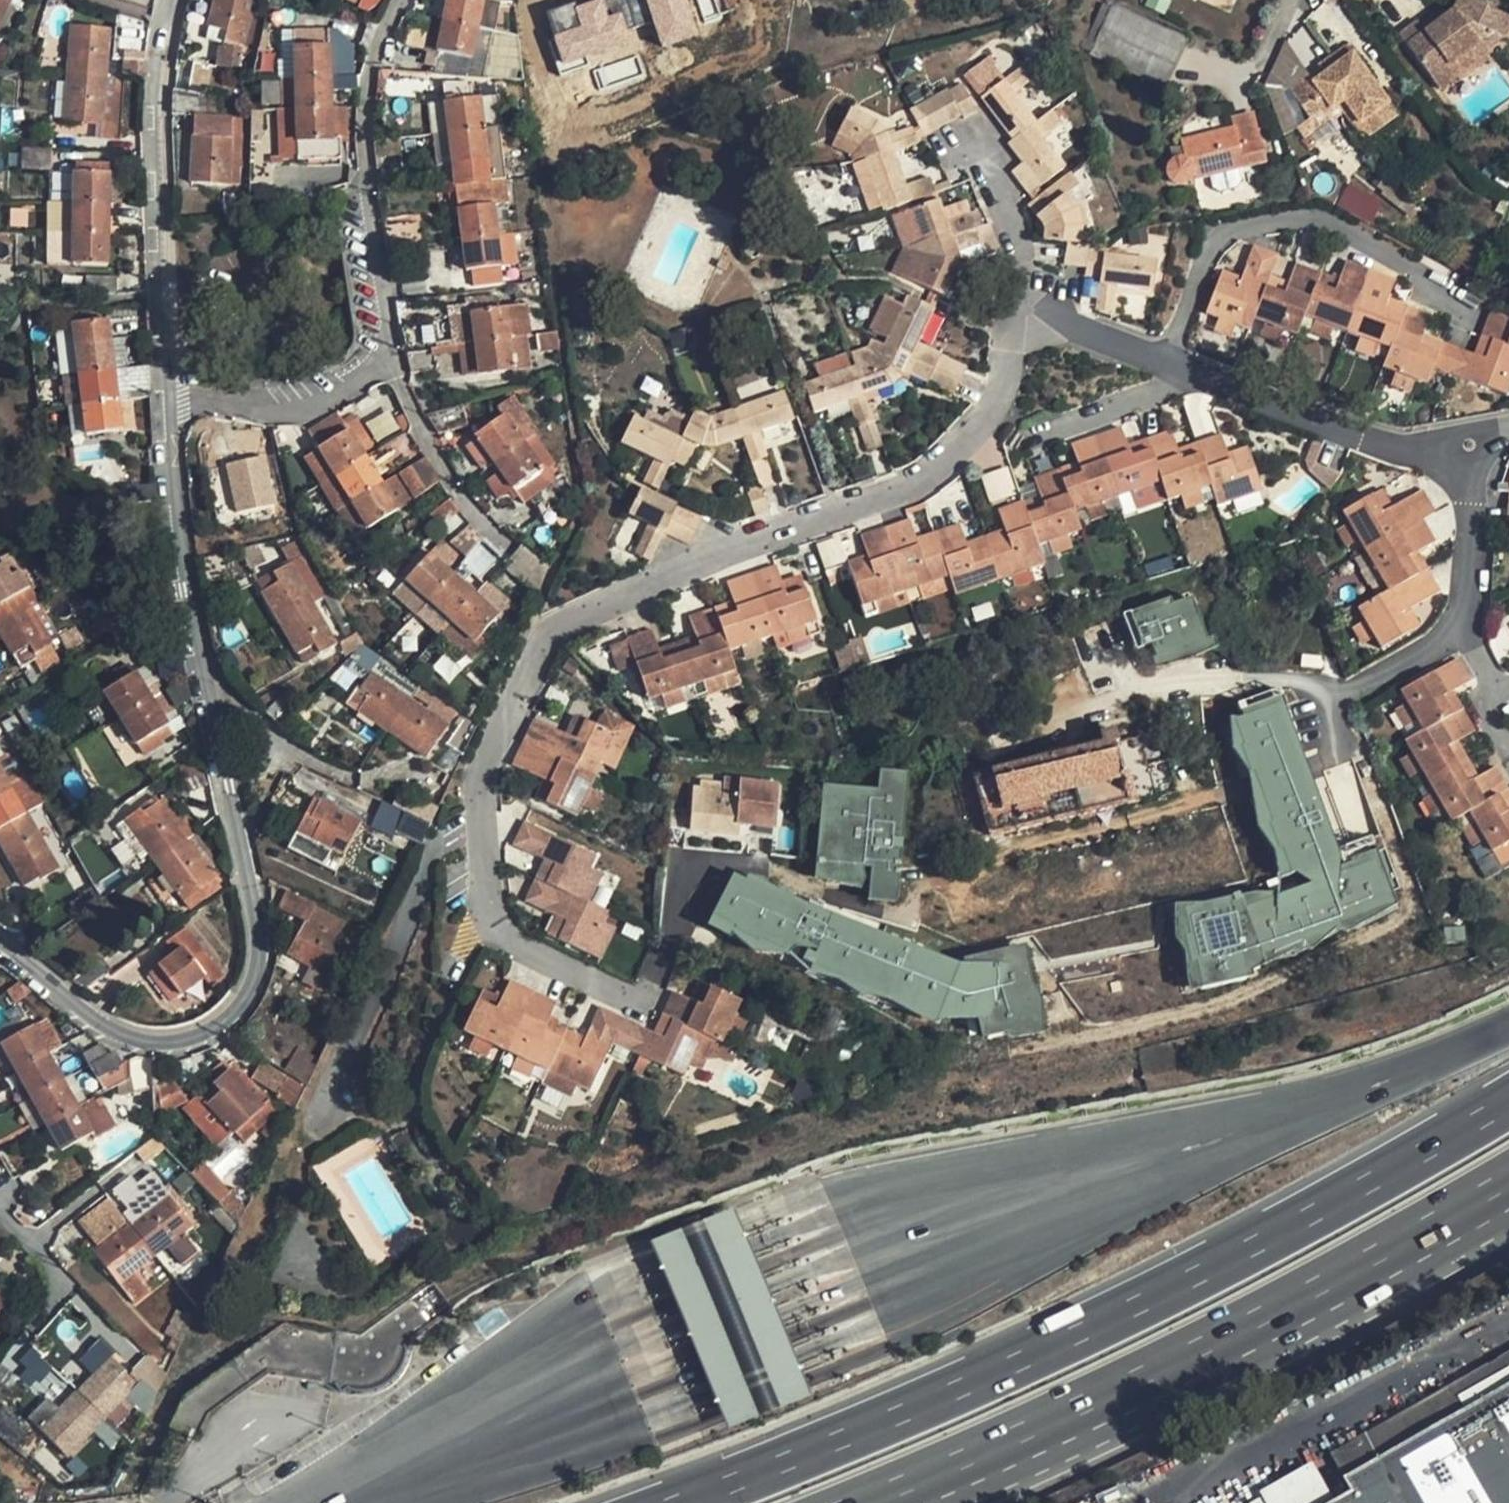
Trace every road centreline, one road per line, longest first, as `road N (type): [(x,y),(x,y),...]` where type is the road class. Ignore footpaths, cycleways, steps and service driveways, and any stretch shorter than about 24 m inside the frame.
road 1 (residential): [(673,872),(662,965),(650,983),(629,989),(575,976),(505,929),(487,904),(478,777),(543,635),(762,536),(896,493),(965,450),(1010,364),(1039,330),(1088,335),(1343,433),(1451,455),(1508,438)]
road 2 (motorway): [(1508,1027),(1350,1093),(682,1314),(320,1502)]
road 3 (motorway): [(1508,1102),(1039,1351),(682,1502)]
road 4 (motorway): [(880,1502),(1300,1305),(1508,1189)]
road 5 (residential): [(0,942),(98,1023),(158,1041),(209,1032),(250,990),(258,938),(208,695)]
road 6 (residential): [(164,394),(303,406),(357,384),(387,350),(363,132),(367,79),(398,0)]
road 7 (residential): [(164,394),(163,38),(173,0)]
road 8 (residential): [(208,695),(164,394)]

